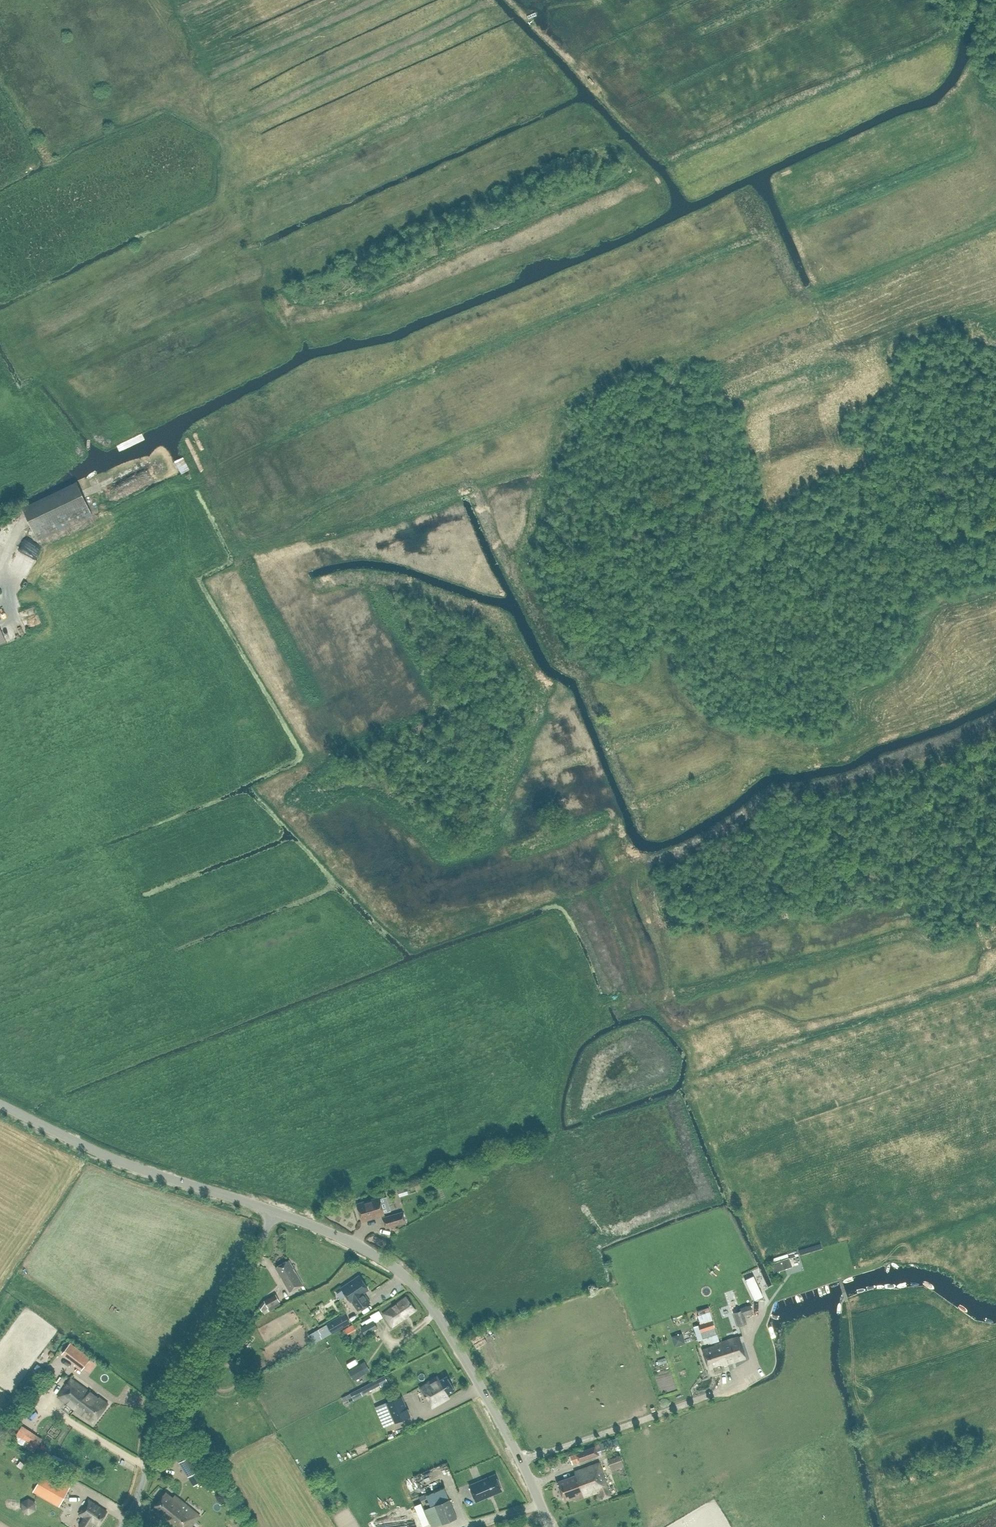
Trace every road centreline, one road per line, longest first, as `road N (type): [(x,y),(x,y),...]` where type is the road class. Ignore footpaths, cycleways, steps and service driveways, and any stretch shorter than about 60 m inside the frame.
road 1 (unclassified): [(550,1526),(485,1393),(424,1295),(356,1244),(274,1210)]
road 2 (unclassified): [(122,1526),(167,1408),(240,1300),(274,1210)]
road 3 (unclassified): [(274,1210),(148,1173),(0,1102)]

